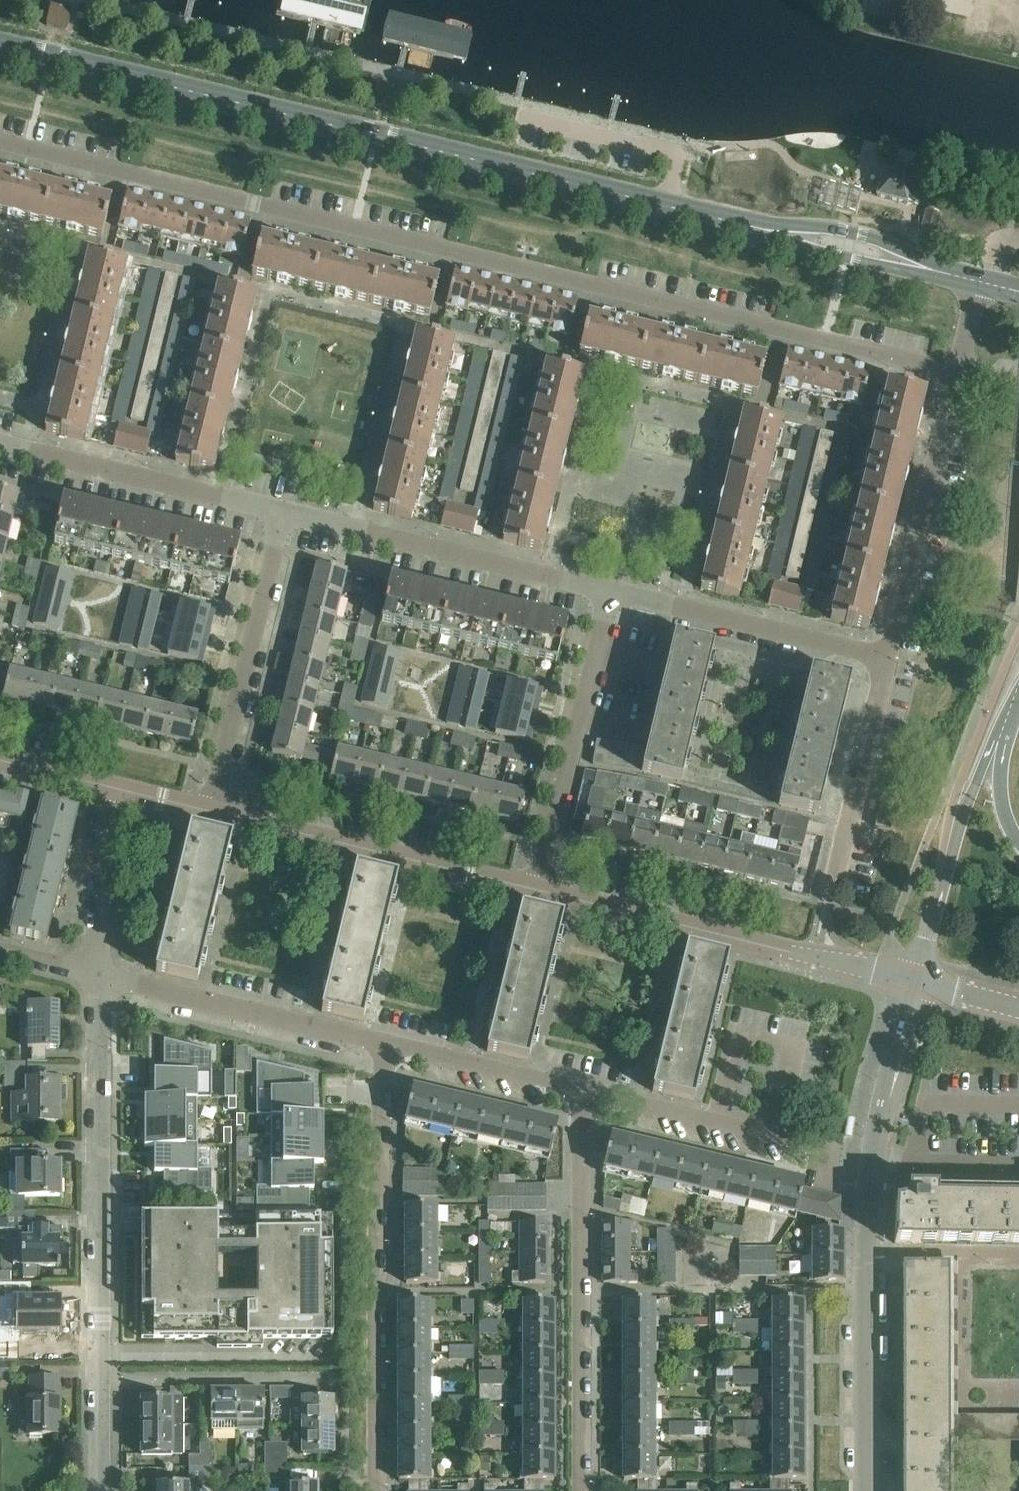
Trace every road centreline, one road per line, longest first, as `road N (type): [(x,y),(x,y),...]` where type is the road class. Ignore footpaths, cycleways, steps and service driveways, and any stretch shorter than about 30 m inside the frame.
road 1 (residential): [(0,141),(956,372)]
road 2 (secondary): [(740,223),(0,44)]
road 3 (residential): [(918,979),(876,1161),(867,1257),(866,1490)]
road 4 (residential): [(580,1490),(580,1089)]
road 5 (residential): [(102,1359),(101,975)]
road 6 (residential): [(612,592),(283,512)]
road 7 (residential): [(538,889),(211,810)]
road 8 (residential): [(379,1359),(385,1098),(393,1045)]
road 9 (residential): [(211,810),(283,512)]
road 10 (residential): [(538,889),(612,592)]
road 11 (residential): [(393,1045),(101,975)]
road 12 (residential): [(956,372),(888,658)]
road 13 (residential): [(283,512),(0,444)]
road 14 (residential): [(1015,711),(965,807),(918,979)]
road 15 (residential): [(816,957),(538,889)]
road 16 (residential): [(888,658),(612,592)]
road 17 (residential): [(102,1359),(379,1359)]
road 18 (residential): [(823,1149),(580,1089)]
road 19 (residential): [(888,658),(829,890)]
road 20 (secondary): [(949,274),(852,231),(740,223)]
road 21 (secondary): [(740,223),(846,258),(949,274)]
road 22 (residential): [(580,1089),(393,1045)]
road 23 (residential): [(101,975),(101,783)]
road 24 (secondary): [(1015,711),(1000,779),(1018,842)]
road 25 (residential): [(378,1490),(379,1359)]
road 26 (residential): [(102,1490),(102,1359)]

